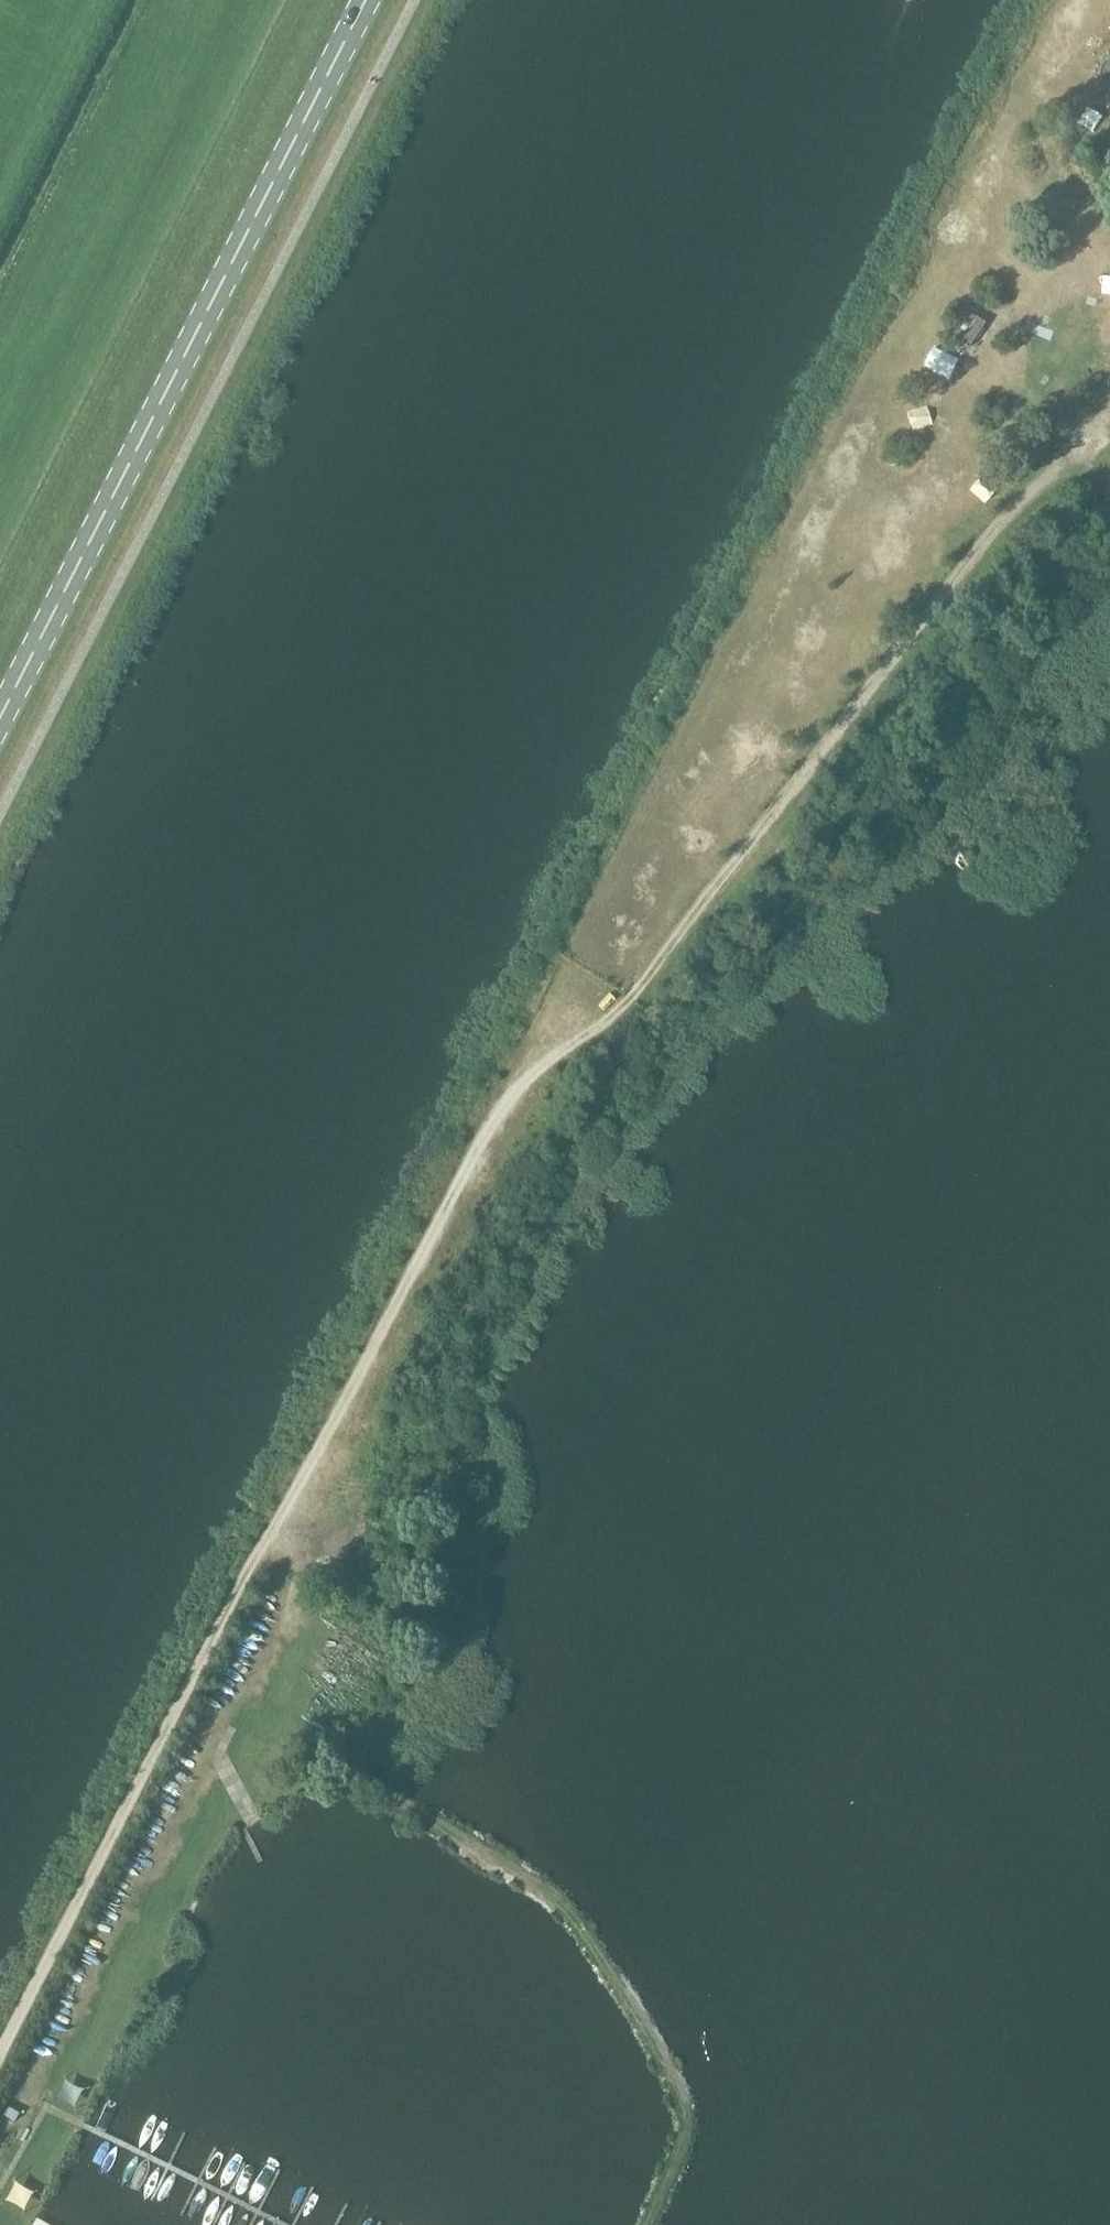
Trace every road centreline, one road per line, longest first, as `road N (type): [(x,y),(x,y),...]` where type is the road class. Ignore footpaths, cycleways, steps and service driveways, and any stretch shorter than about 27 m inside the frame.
road 1 (track): [(0,2052),(249,1566),(508,1103),(620,1012),(946,597),(1033,495),(1109,425)]
road 2 (primary): [(0,721),(368,0)]

